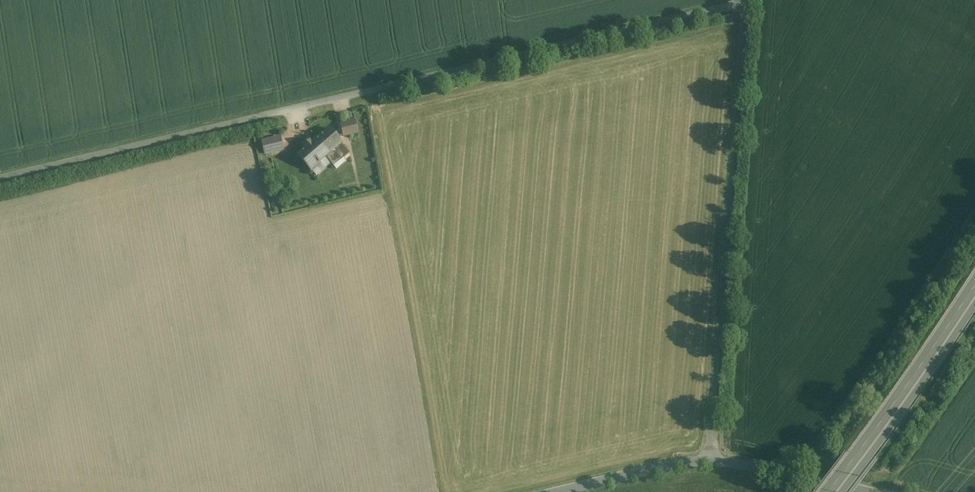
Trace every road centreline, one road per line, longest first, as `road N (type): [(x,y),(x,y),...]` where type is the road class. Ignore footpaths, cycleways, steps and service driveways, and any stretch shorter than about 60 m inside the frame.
road 1 (unclassified): [(0,178),(743,1)]
road 2 (unclassified): [(743,1),(711,458)]
road 3 (trunk): [(974,292),(832,491)]
road 4 (unclassified): [(711,458),(554,491)]
road 5 (unclassified): [(861,491),(711,458)]

